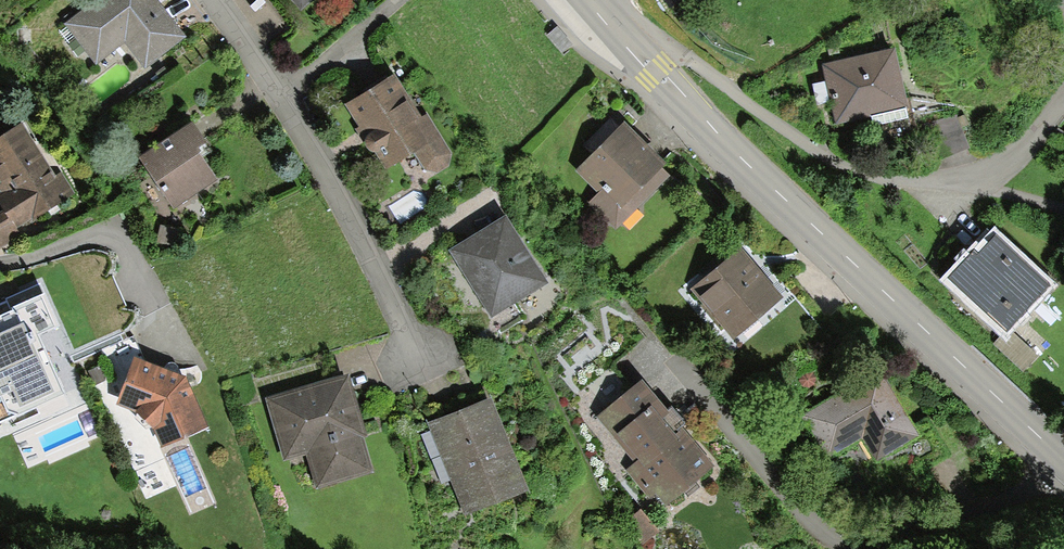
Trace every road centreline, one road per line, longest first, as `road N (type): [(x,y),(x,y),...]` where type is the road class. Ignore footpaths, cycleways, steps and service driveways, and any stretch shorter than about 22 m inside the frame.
road 1 (tertiary): [(1063,460),(723,143),(588,0)]
road 2 (residential): [(678,367),(821,533),(850,548),(883,545),(1063,460)]
road 3 (residential): [(214,0),(309,142),(420,359)]
road 4 (residential): [(1063,104),(1004,162),(928,185)]

